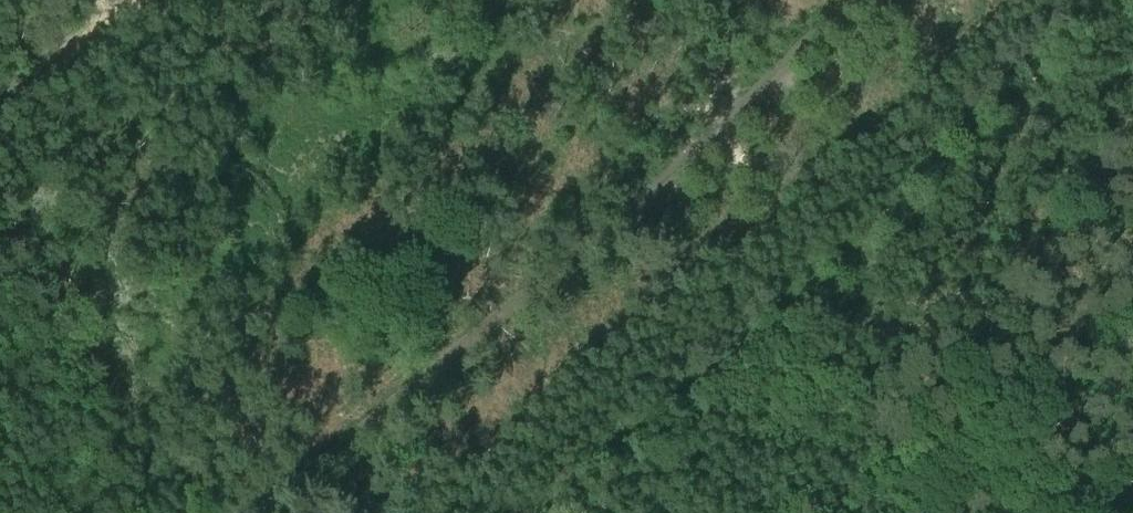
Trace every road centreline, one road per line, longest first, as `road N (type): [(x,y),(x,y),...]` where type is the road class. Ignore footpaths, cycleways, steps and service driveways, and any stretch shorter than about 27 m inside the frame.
road 1 (track): [(256,512),(860,0)]
road 2 (track): [(549,512),(835,275),(1100,0)]
road 3 (track): [(0,101),(129,0)]

